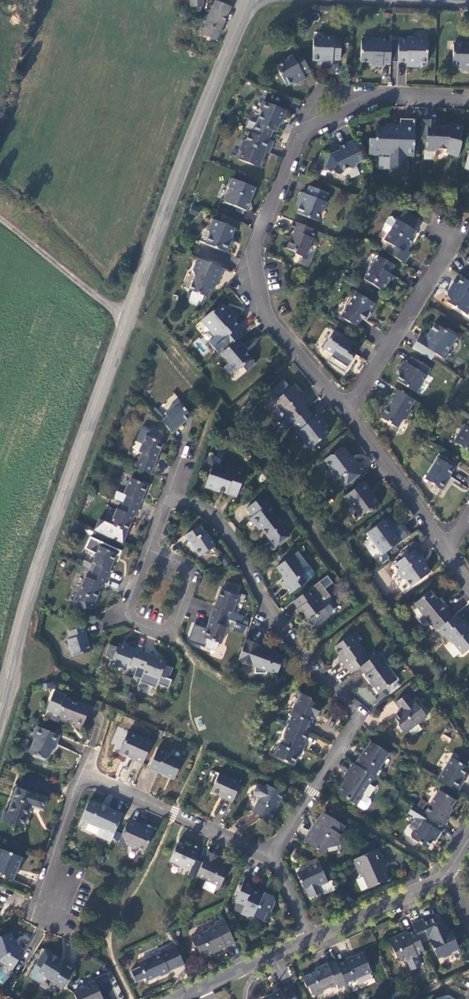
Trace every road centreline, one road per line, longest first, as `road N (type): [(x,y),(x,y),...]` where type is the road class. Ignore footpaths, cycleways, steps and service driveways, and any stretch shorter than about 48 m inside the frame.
road 1 (secondary): [(248,0),(71,474),(0,702)]
road 2 (residential): [(344,413),(263,313),(254,248),(305,127),(388,95),(468,98)]
road 3 (residential): [(270,854),(361,713),(301,666),(230,547),(199,513),(166,501)]
road 4 (residential): [(270,854),(96,778),(79,785),(53,869),(55,915)]
road 5 (residential): [(344,413),(453,247),(439,234)]
road 6 (residential): [(447,546),(344,413)]
road 7 (residential): [(119,619),(163,640),(184,583),(172,566),(145,555)]
road 8 (residential): [(311,941),(422,891),(448,871)]
road 9 (residential): [(172,998),(311,941)]

